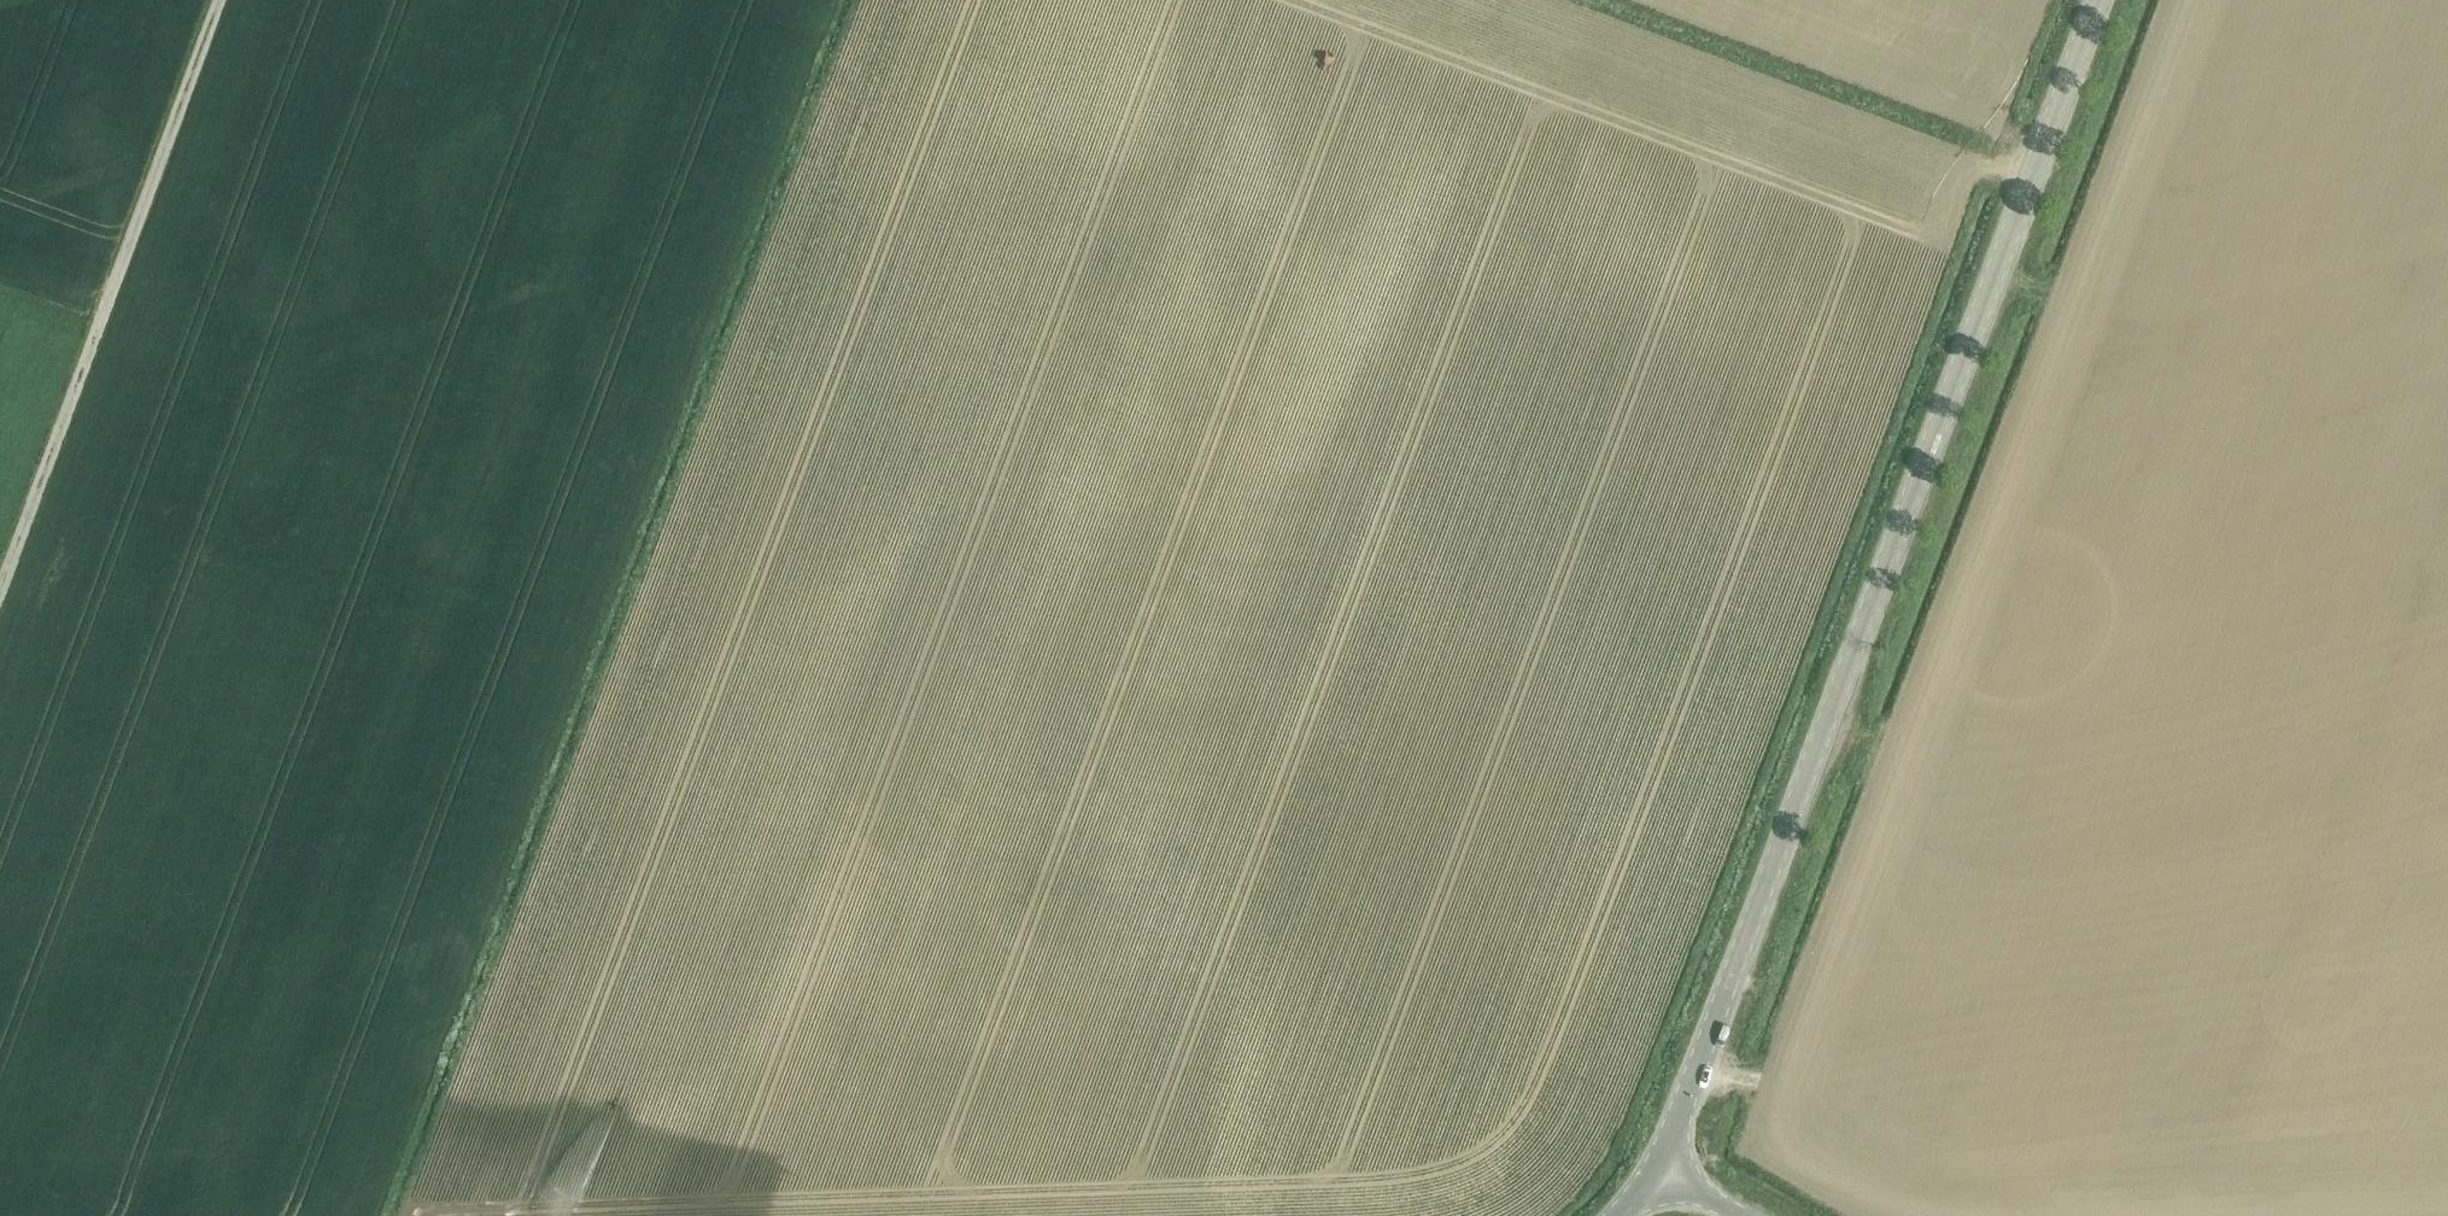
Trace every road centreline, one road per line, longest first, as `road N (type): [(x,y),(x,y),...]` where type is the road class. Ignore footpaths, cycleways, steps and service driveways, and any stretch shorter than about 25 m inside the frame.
road 1 (tertiary): [(1659,1172),(2100,0)]

